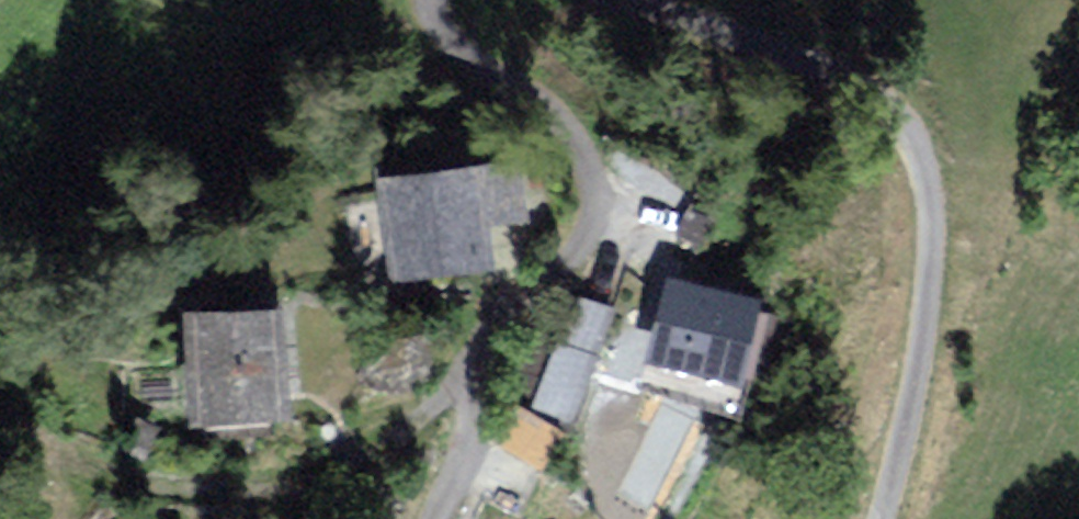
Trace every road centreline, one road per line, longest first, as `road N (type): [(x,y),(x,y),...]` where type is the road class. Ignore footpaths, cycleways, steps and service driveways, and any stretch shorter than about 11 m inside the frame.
road 1 (residential): [(887,518),(930,312),(934,257),(928,179),(907,132),(874,88),(623,0)]
road 2 (residential): [(453,0),(448,28),(498,69),(601,188),(595,224),(468,376),(475,426),(465,486),(447,518)]
road 3 (track): [(0,388),(102,446),(266,466),(351,432),(450,367),(468,376)]

